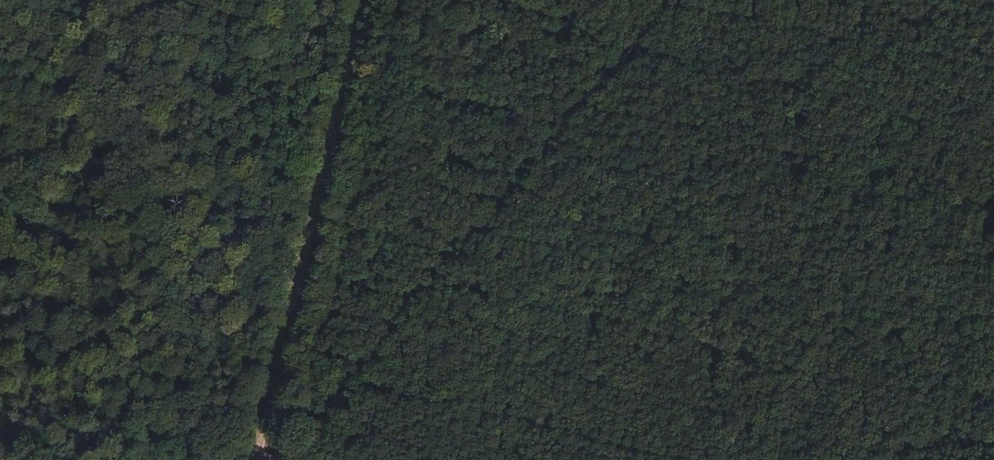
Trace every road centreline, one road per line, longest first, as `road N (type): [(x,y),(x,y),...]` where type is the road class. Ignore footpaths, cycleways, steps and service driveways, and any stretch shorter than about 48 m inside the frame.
road 1 (track): [(291,459),(678,0)]

